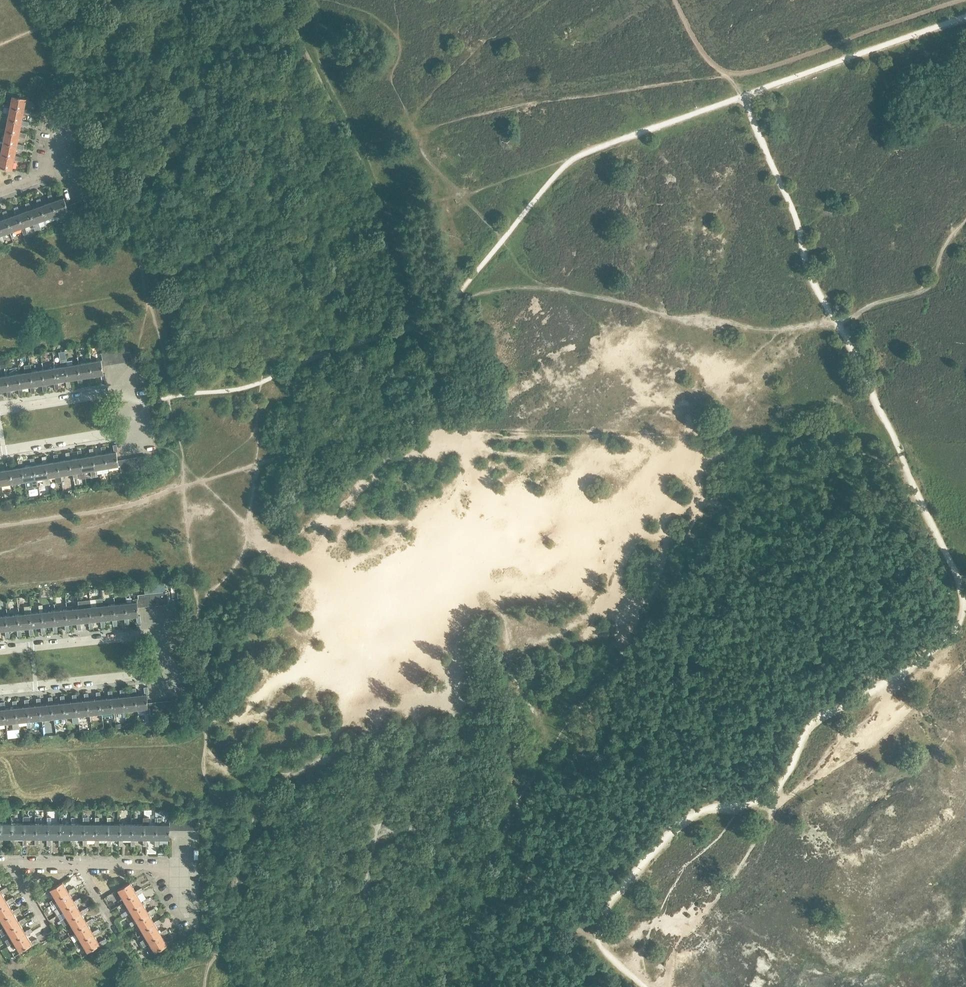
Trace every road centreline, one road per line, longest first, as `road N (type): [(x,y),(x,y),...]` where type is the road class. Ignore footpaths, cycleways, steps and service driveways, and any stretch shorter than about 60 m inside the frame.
road 1 (track): [(459,433),(742,430),(828,448),(893,449)]
road 2 (track): [(71,0),(165,347),(171,396)]
road 3 (track): [(741,97),(727,75),(497,111),(376,143)]
road 4 (residential): [(0,689),(162,671),(157,633),(0,650)]
road 5 (residential): [(0,451),(131,430),(123,391),(0,410)]

